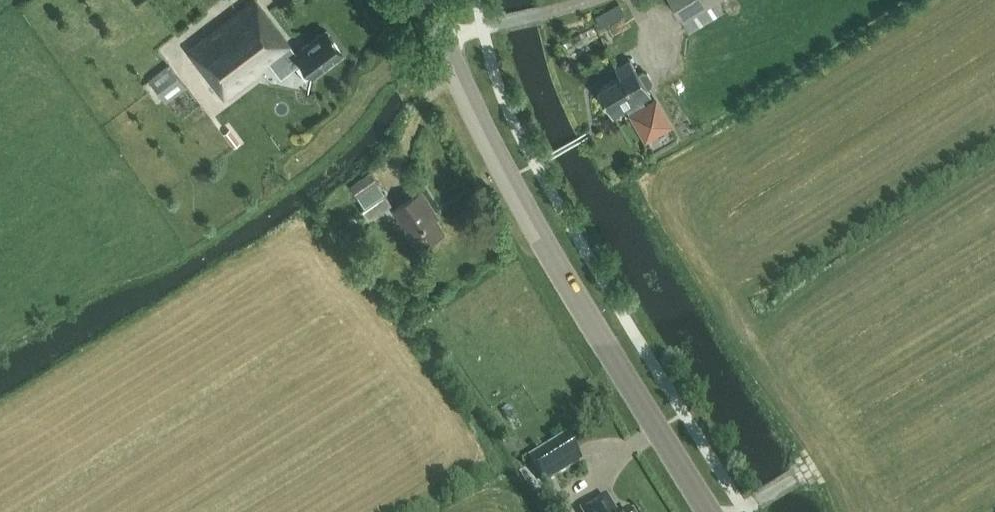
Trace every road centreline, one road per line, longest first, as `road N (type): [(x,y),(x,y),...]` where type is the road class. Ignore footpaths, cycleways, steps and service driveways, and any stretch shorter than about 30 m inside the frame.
road 1 (tertiary): [(704,511),(492,156),(424,0)]

